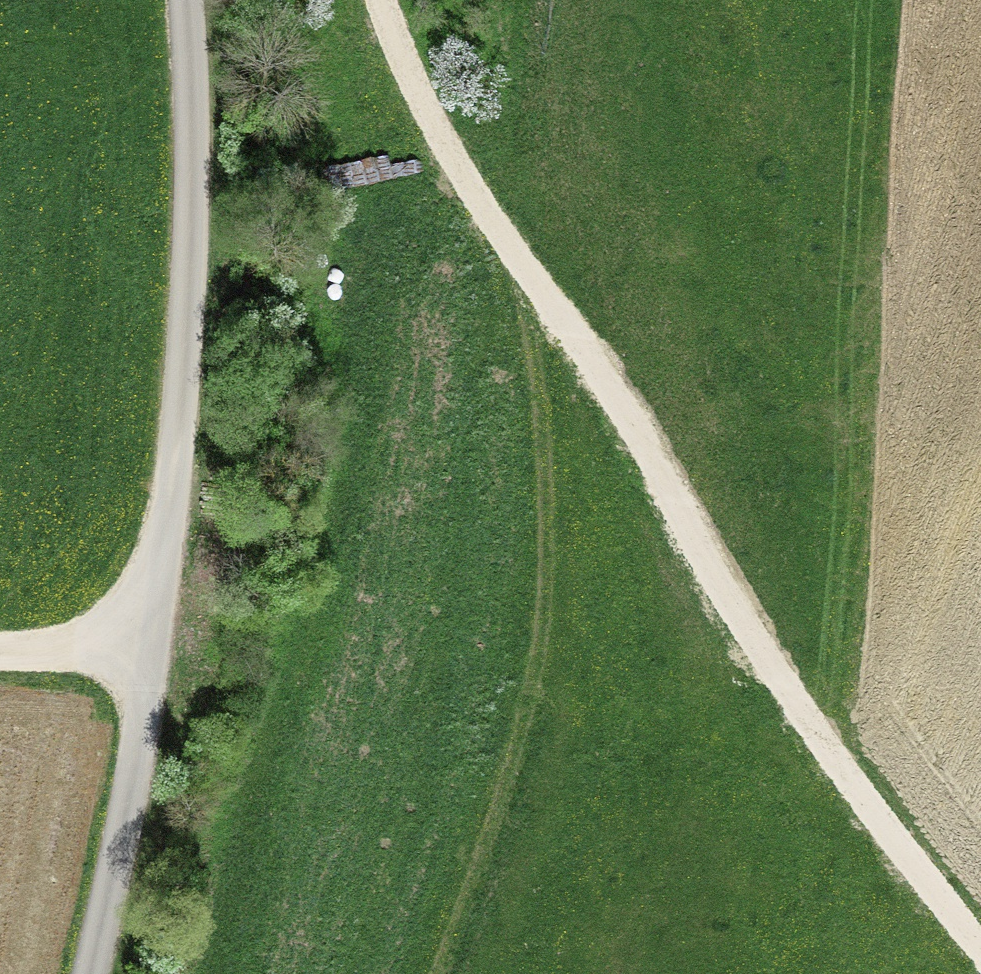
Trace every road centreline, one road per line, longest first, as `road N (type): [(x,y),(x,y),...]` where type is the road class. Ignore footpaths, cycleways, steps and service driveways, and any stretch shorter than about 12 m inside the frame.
road 1 (track): [(980,960),(796,715),(589,355),(544,305),(430,117),(386,0)]
road 2 (unclassified): [(191,0),(197,212),(176,499),(130,824),(96,973)]
road 3 (track): [(544,305),(554,572),(479,893),(443,973)]
road 4 (track): [(157,636),(0,655)]

